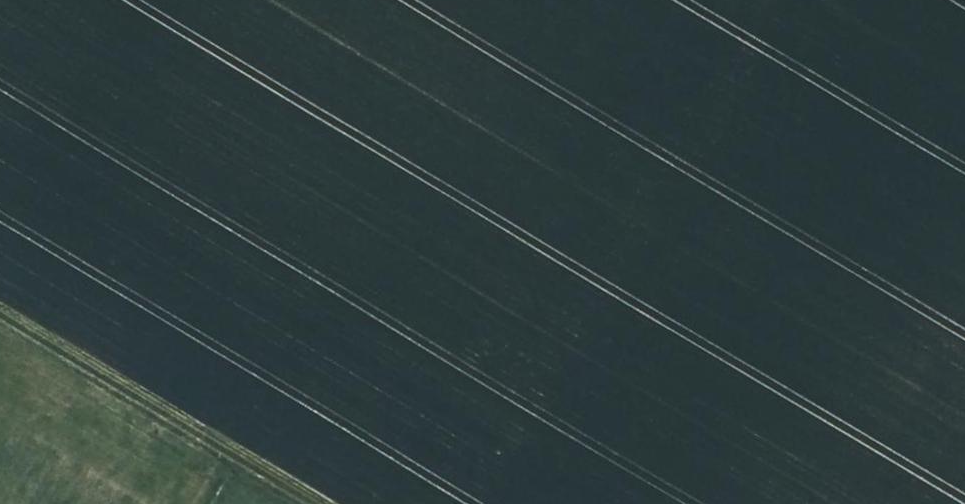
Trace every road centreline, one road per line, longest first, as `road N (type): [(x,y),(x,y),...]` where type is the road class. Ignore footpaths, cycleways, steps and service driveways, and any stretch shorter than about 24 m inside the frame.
road 1 (track): [(308,503),(0,316)]

